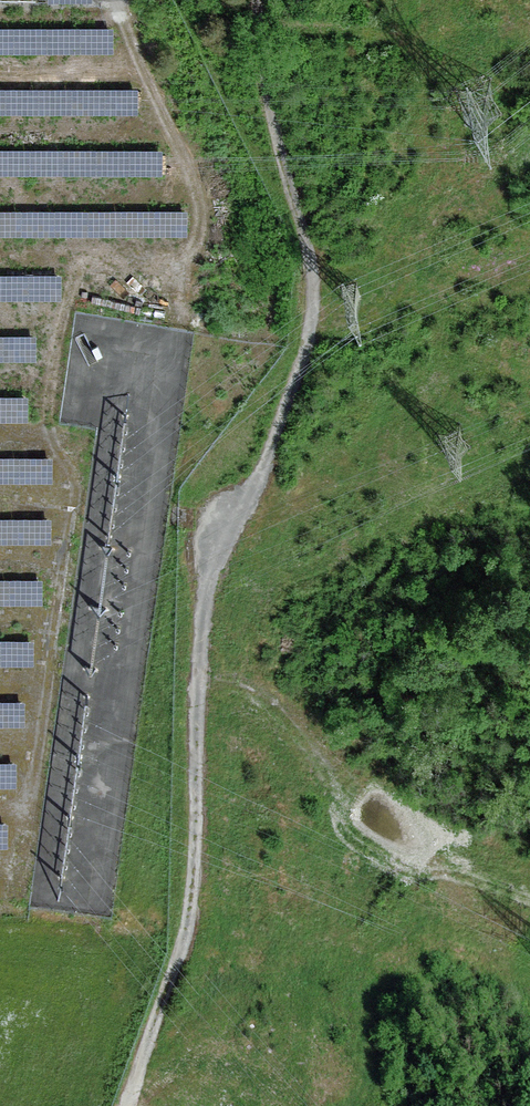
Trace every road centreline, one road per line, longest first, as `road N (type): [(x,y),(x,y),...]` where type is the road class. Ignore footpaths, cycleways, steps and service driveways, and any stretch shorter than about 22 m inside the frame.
road 1 (track): [(126,1105),(185,936),(193,882),(203,602),(225,530),(277,442),(308,349),(307,239),(278,140),(254,0)]
road 2 (track): [(196,649),(287,709),(341,759),(458,895),(529,932)]
road 3 (track): [(454,439),(297,494),(242,499)]

